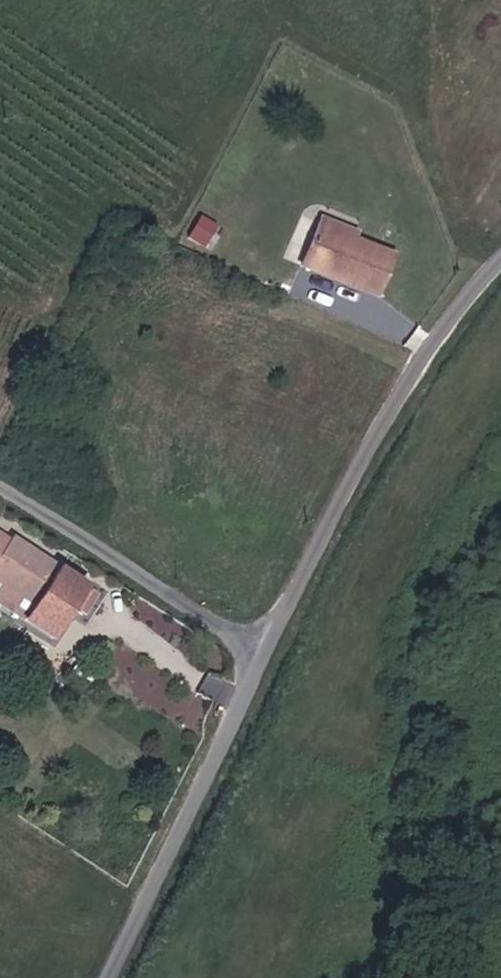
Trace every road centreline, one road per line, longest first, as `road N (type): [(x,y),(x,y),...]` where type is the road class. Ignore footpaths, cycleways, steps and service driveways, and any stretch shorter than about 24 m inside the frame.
road 1 (unclassified): [(262,649),(455,318),(500,270)]
road 2 (unclassified): [(112,977),(262,649)]
road 3 (unclassified): [(262,649),(0,485)]

